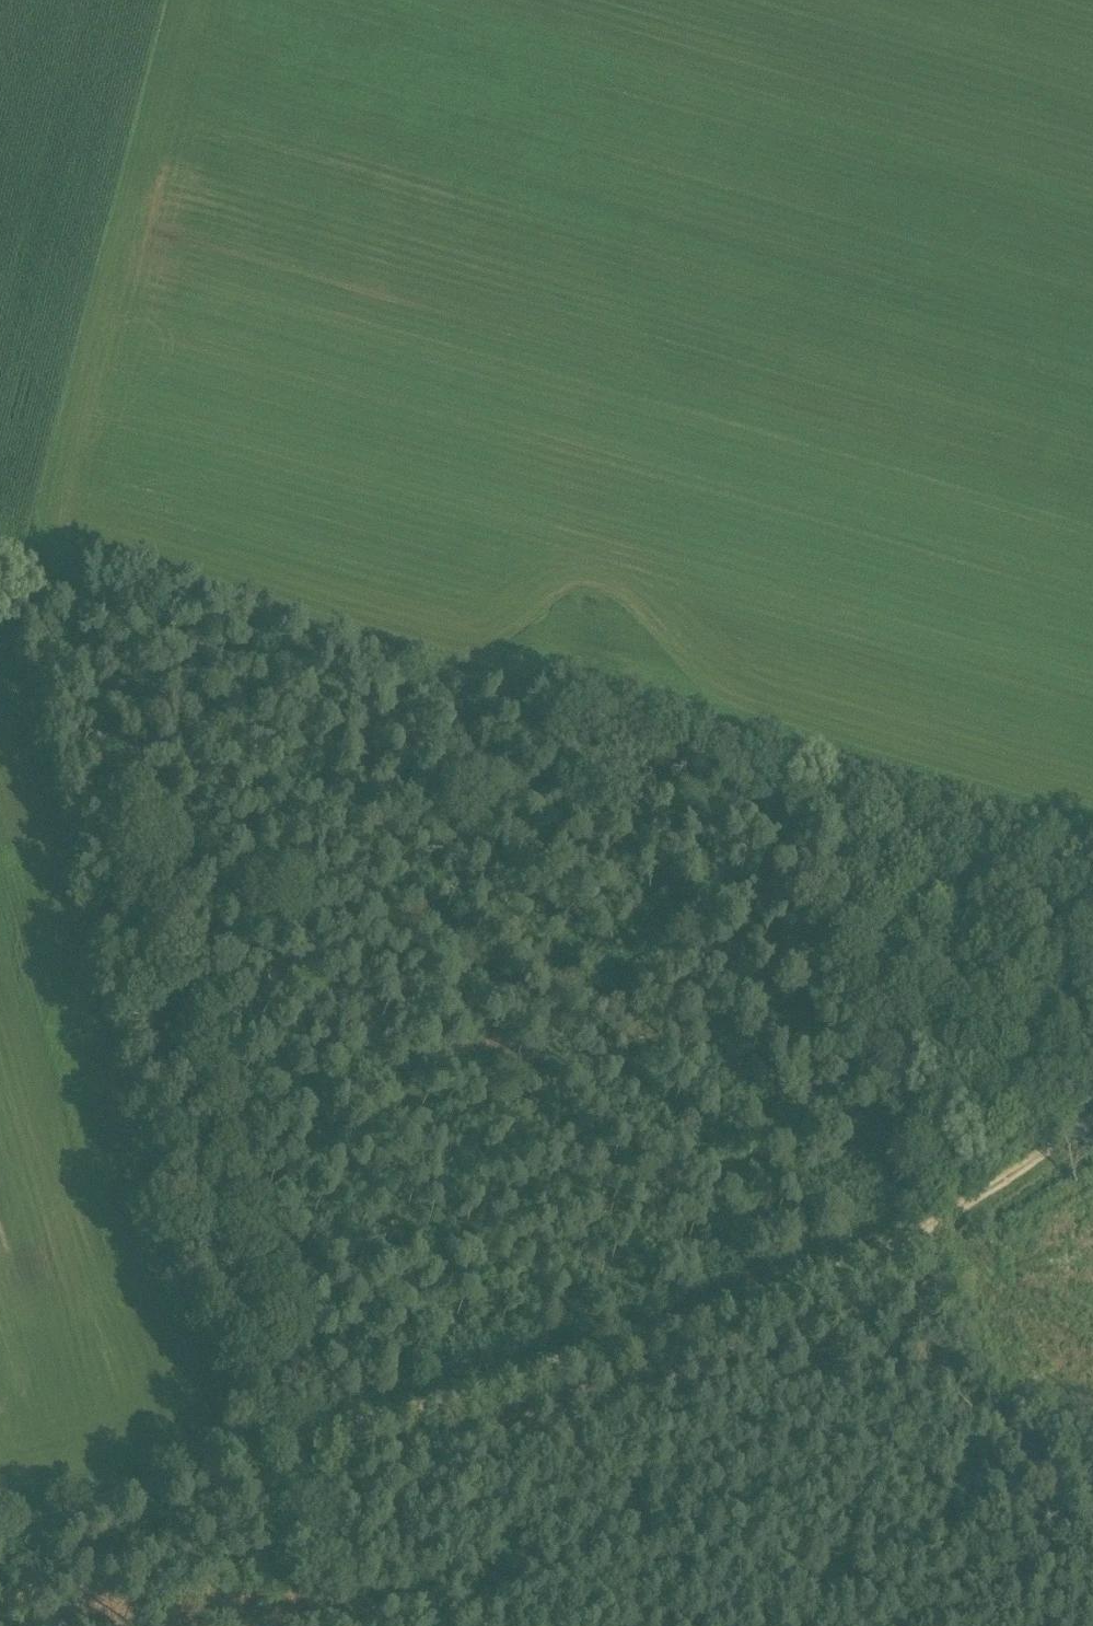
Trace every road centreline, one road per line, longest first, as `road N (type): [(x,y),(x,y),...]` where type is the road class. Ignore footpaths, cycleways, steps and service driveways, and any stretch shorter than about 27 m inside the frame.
road 1 (track): [(1092,1115),(975,1194),(817,1266),(284,1450)]
road 2 (track): [(284,1450),(0,1535)]

